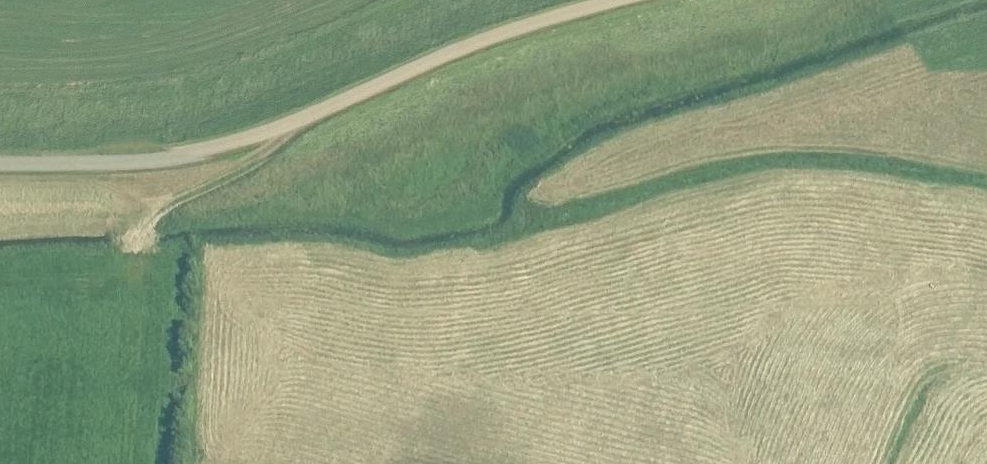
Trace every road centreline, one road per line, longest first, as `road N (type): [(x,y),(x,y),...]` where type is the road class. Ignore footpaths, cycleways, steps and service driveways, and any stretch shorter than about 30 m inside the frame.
road 1 (unclassified): [(0,163),(137,162),(218,148),(472,46),(625,0)]

